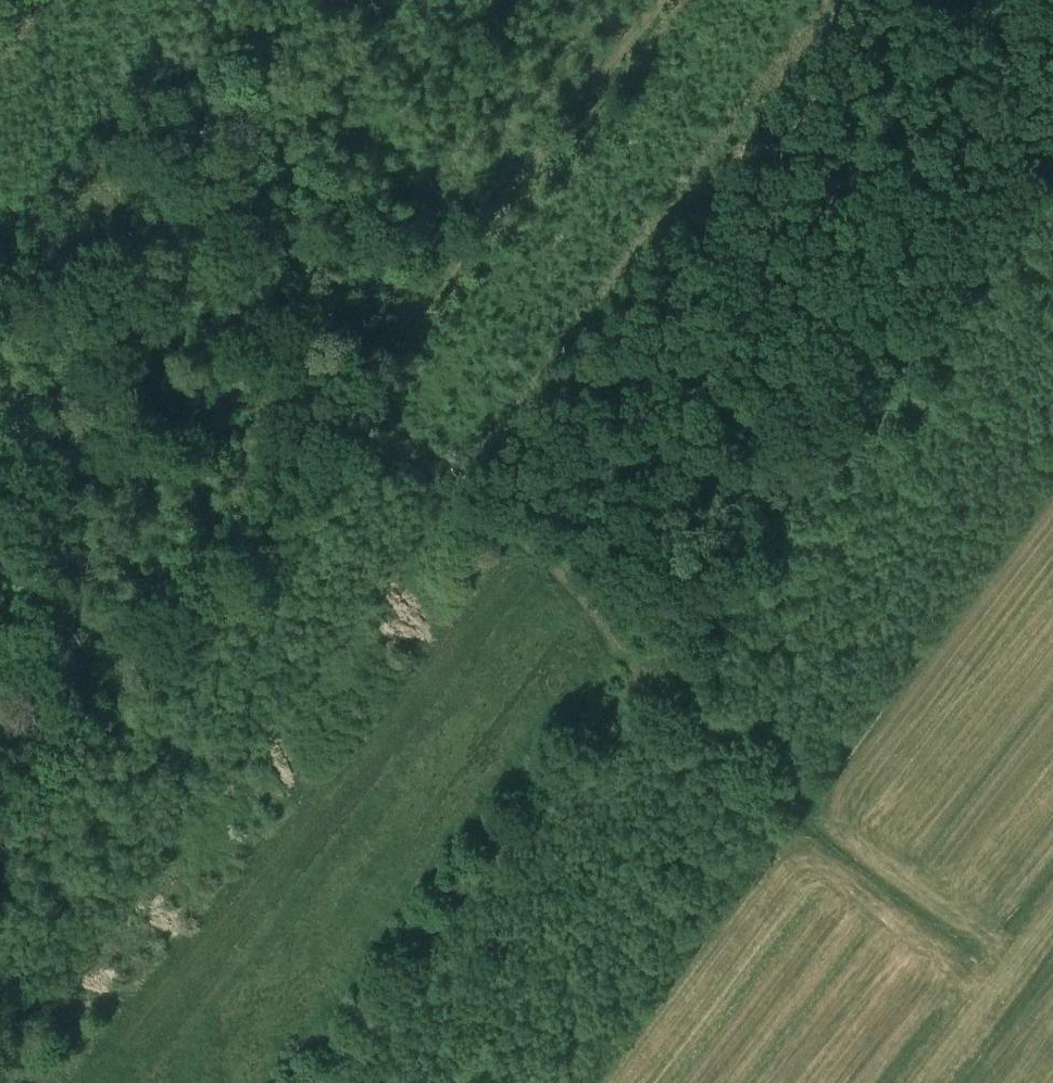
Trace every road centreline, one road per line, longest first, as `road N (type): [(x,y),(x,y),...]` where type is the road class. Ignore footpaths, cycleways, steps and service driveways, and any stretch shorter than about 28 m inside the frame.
road 1 (track): [(324,1082),(1052,147)]
road 2 (track): [(660,0),(350,409),(281,402),(267,414),(208,536),(159,596),(89,627),(0,629)]
road 3 (track): [(342,414),(519,536),(597,603),(631,661),(828,808)]
road 4 (track): [(783,0),(686,84),(494,290),(460,342)]

